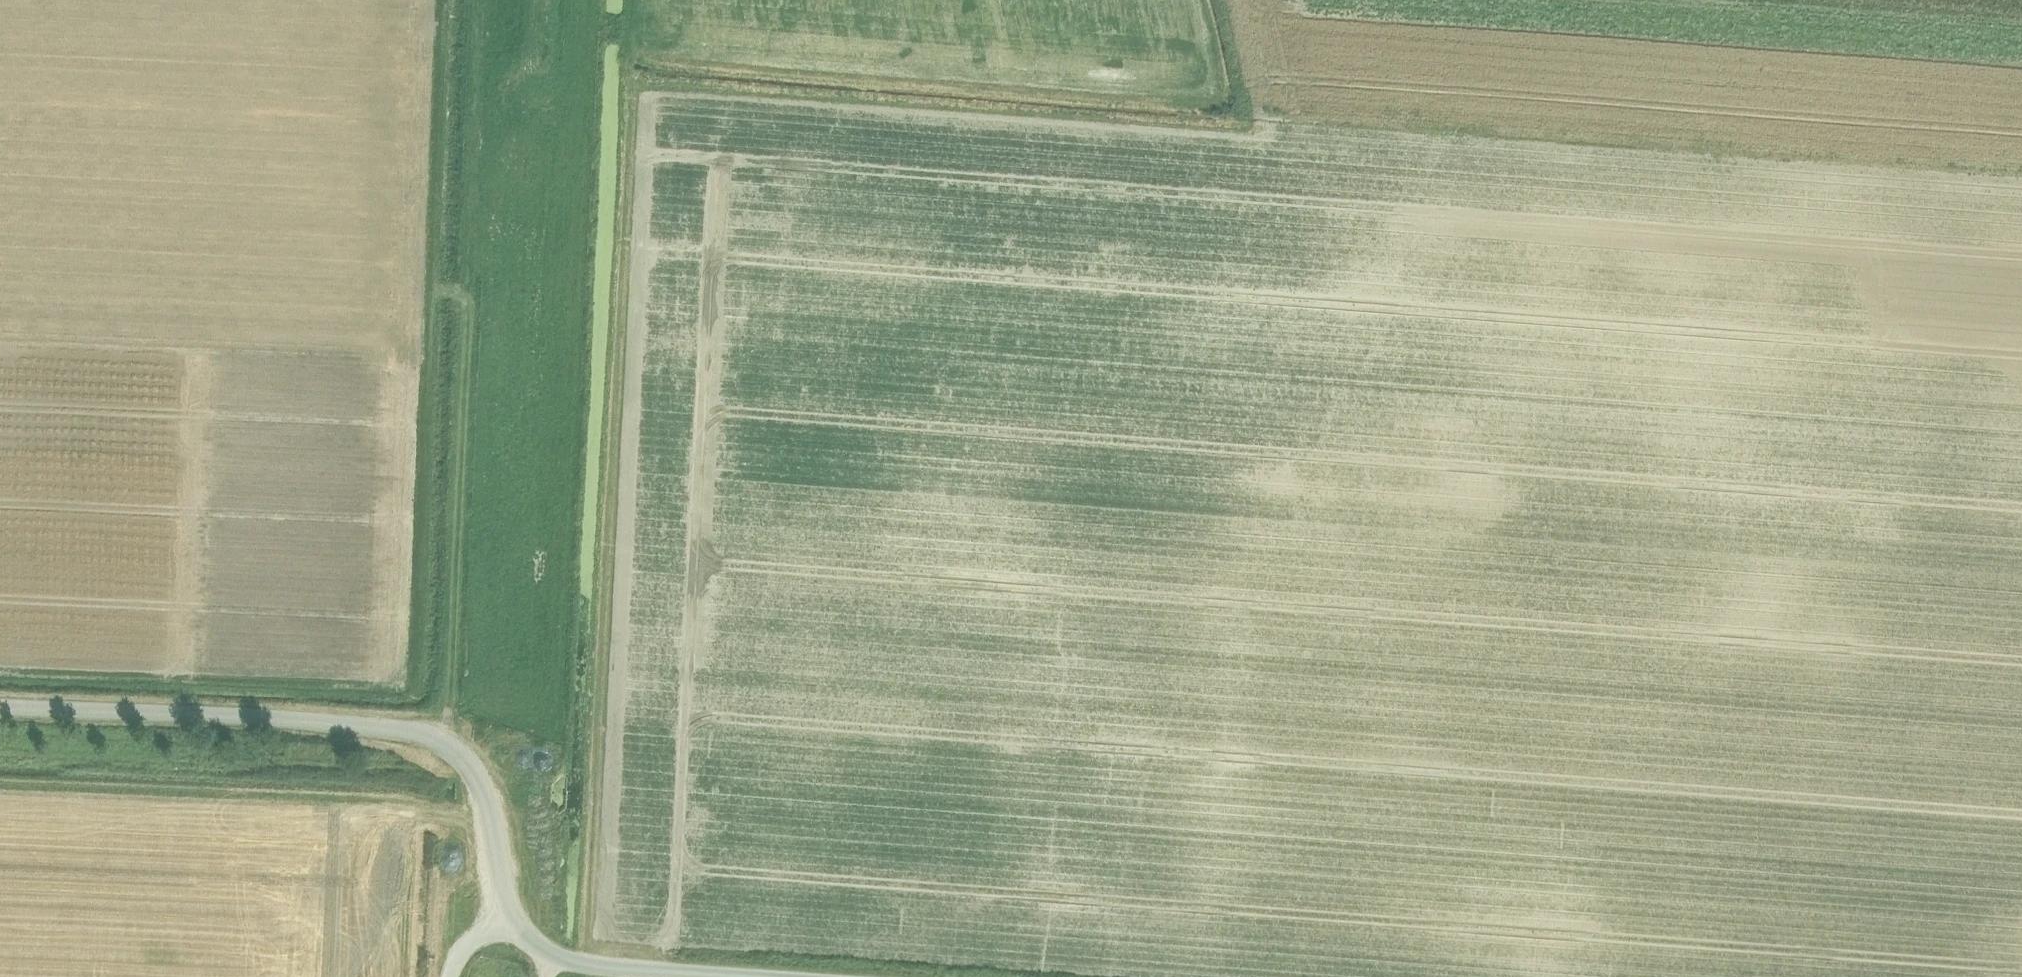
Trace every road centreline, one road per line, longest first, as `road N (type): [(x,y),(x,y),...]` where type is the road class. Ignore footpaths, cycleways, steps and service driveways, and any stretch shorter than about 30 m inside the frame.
road 1 (track): [(464,0),(432,738)]
road 2 (tertiary): [(457,751),(394,729),(323,721),(0,704)]
road 3 (tertiary): [(509,925),(548,957),(750,976)]
road 4 (tertiary): [(457,751),(486,804),(509,925)]

